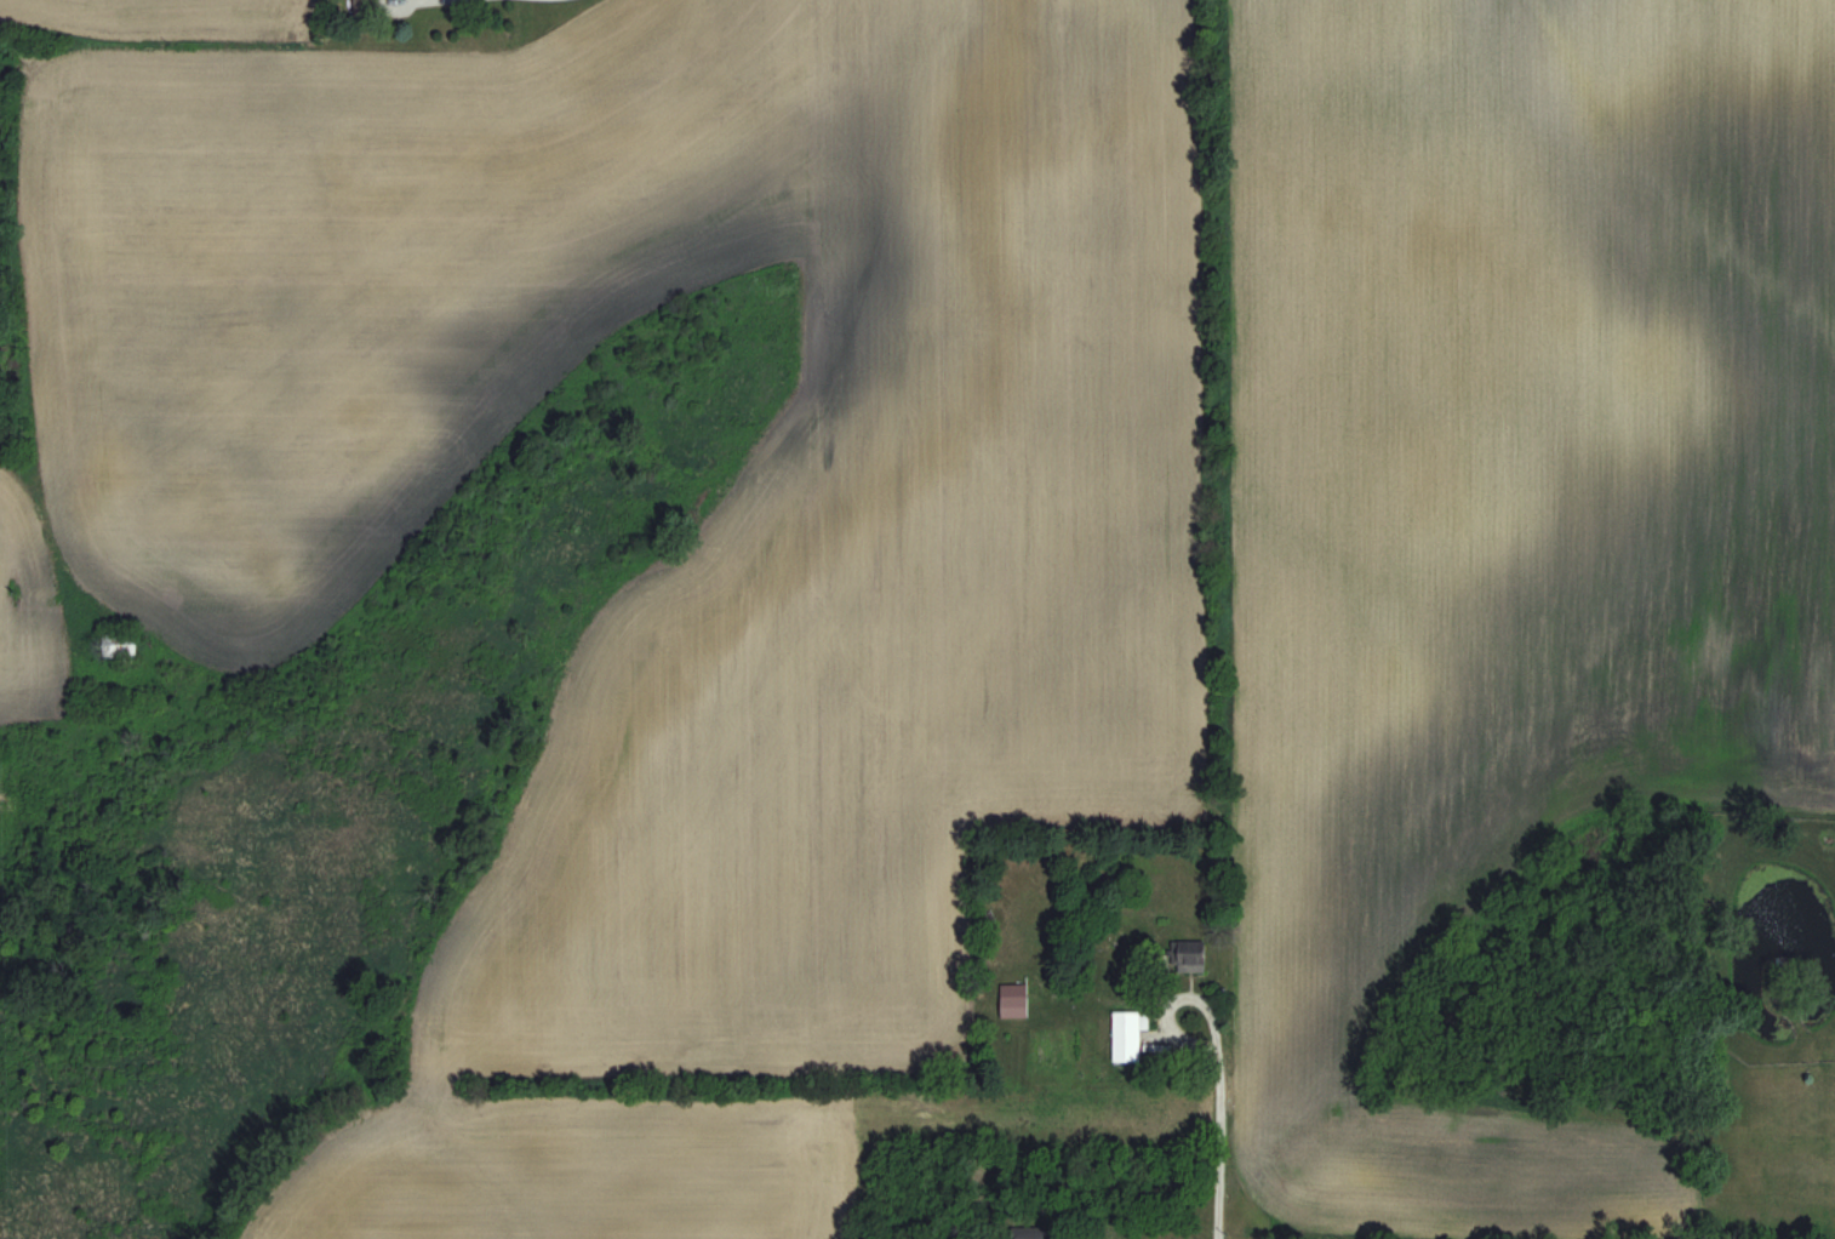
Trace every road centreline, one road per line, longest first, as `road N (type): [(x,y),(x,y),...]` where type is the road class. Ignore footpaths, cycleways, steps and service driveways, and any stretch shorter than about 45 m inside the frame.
road 1 (residential): [(1214,1058),(1215,1238)]
road 2 (residential): [(1212,1021),(1214,1058),(1168,1022),(1182,1001),(1212,1021)]

